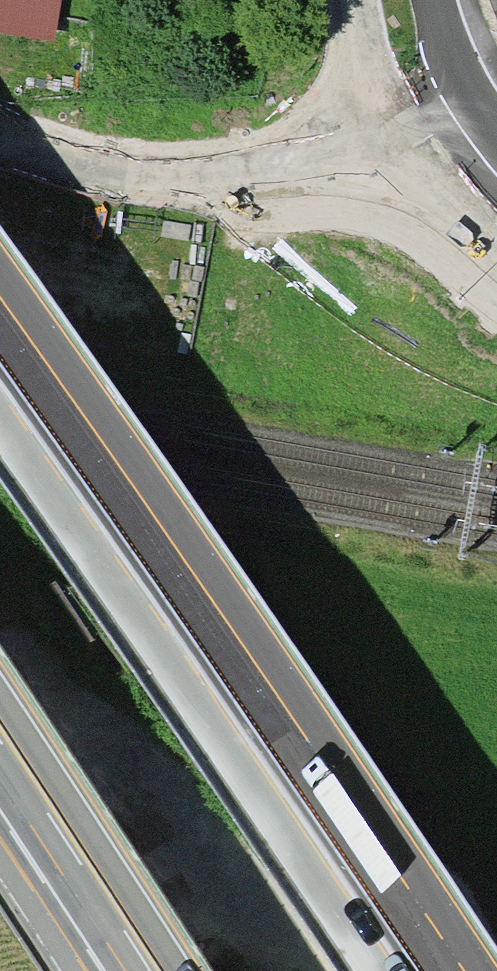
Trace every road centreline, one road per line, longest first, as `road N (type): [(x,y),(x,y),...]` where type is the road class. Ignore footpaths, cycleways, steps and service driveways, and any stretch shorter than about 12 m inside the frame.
road 1 (motorway): [(392,970),(0,391)]
road 2 (motorway): [(0,745),(152,970)]
road 3 (secondary): [(398,0),(403,47),(435,125),(496,195)]

